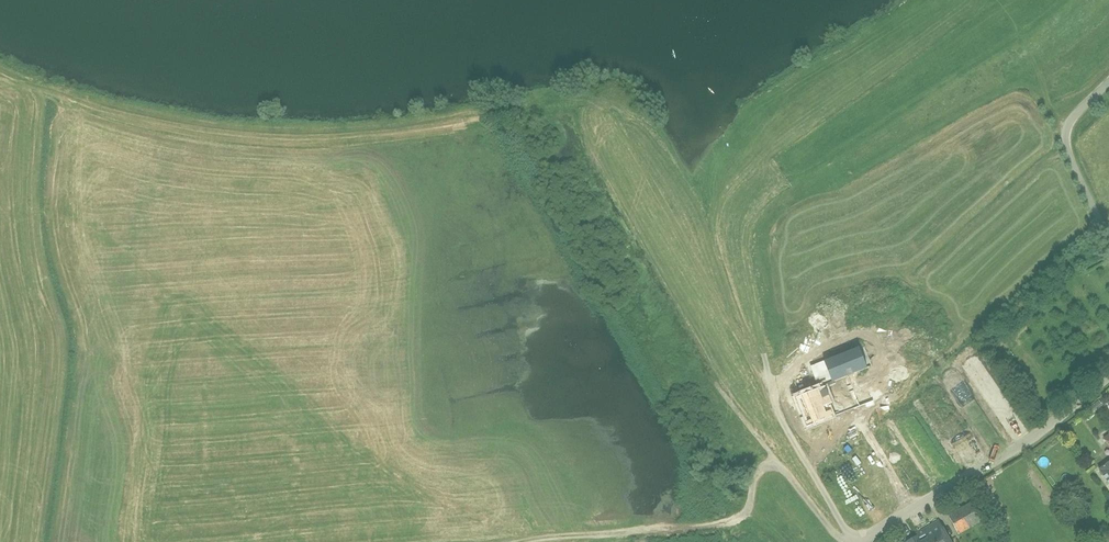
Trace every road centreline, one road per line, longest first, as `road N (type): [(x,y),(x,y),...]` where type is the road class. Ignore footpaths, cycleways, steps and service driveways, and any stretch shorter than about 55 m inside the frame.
road 1 (unclassified): [(855,541),(1029,441),(1108,378)]
road 2 (track): [(730,521),(509,541)]
road 3 (unclassified): [(855,541),(781,420),(764,354)]
road 4 (unclassified): [(1108,241),(1065,134),(1108,81)]

